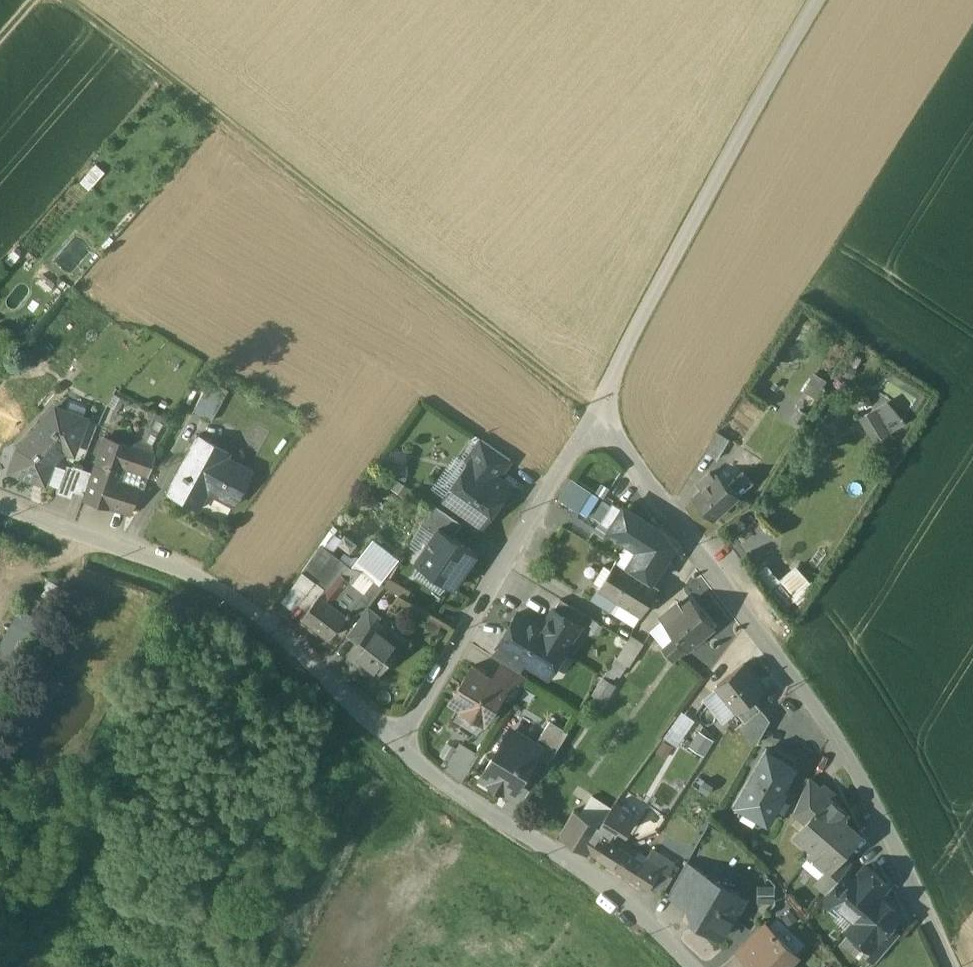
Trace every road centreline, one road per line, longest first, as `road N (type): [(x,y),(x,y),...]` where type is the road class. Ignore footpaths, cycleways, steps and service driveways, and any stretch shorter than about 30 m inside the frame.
road 1 (track): [(64,0),(597,420)]
road 2 (residential): [(957,966),(875,791),(597,420)]
road 3 (residential): [(597,420),(638,325),(818,0)]
road 4 (residential): [(0,504),(184,572),(241,602),(396,745)]
road 5 (residential): [(597,420),(396,745)]
road 6 (residential): [(396,745),(440,789),(628,907),(690,966)]

